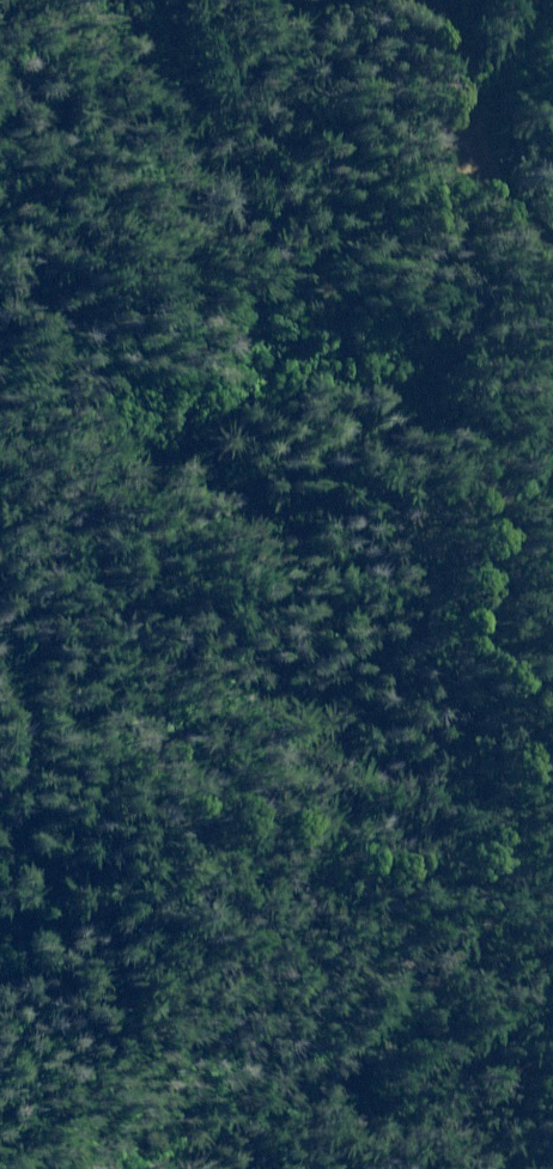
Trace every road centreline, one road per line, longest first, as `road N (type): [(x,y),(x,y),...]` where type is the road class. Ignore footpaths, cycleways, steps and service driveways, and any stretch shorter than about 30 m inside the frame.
road 1 (track): [(552,498),(484,494),(466,637),(513,713),(500,875),(552,960)]
road 2 (track): [(417,0),(441,176),(552,262)]

